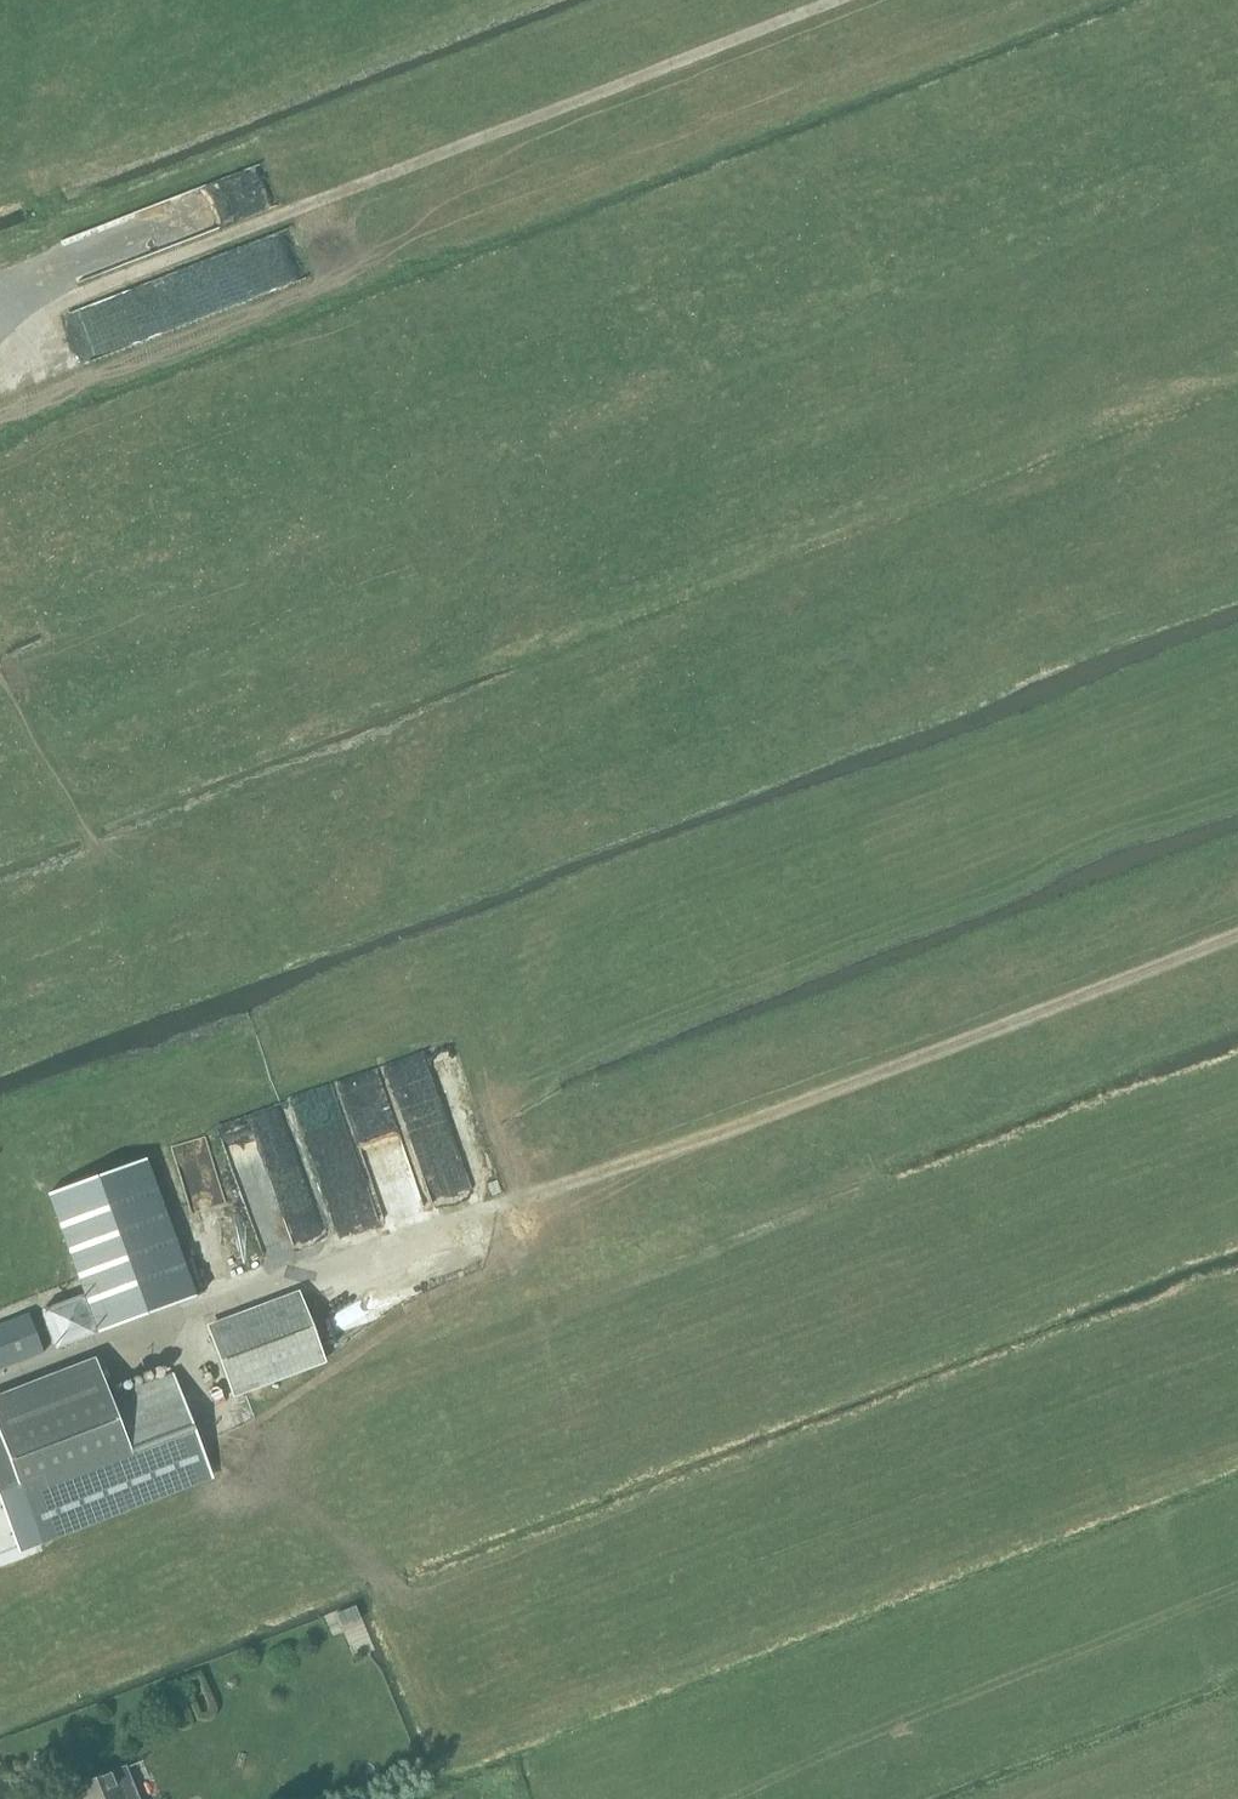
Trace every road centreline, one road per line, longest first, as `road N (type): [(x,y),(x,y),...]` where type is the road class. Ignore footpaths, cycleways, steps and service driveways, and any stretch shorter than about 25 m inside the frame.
road 1 (track): [(330,1260),(593,1175),(1237,940)]
road 2 (track): [(0,334),(11,316),(828,0)]

